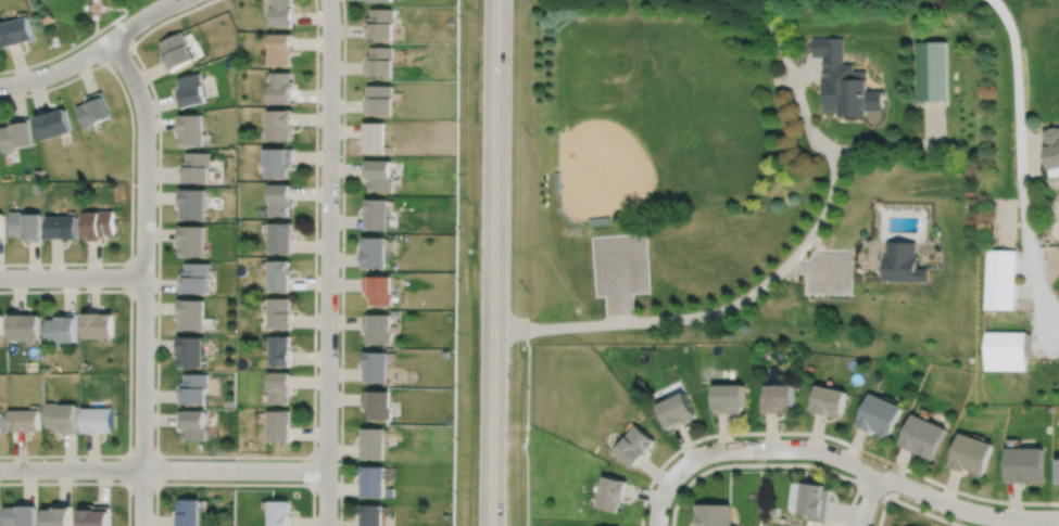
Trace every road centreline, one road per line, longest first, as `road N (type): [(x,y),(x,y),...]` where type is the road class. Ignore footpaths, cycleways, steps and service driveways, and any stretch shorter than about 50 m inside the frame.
road 1 (tertiary): [(496,0),(491,525)]
road 2 (residential): [(329,0),(326,525)]
road 3 (residential): [(142,525),(144,128),(133,78),(109,40)]
road 4 (residential): [(1058,519),(975,513),(807,448),(710,451),(681,467)]
road 5 (residential): [(326,471),(0,469)]
road 6 (residential): [(177,0),(67,65),(0,84)]
road 7 (residential): [(143,277),(0,278)]

